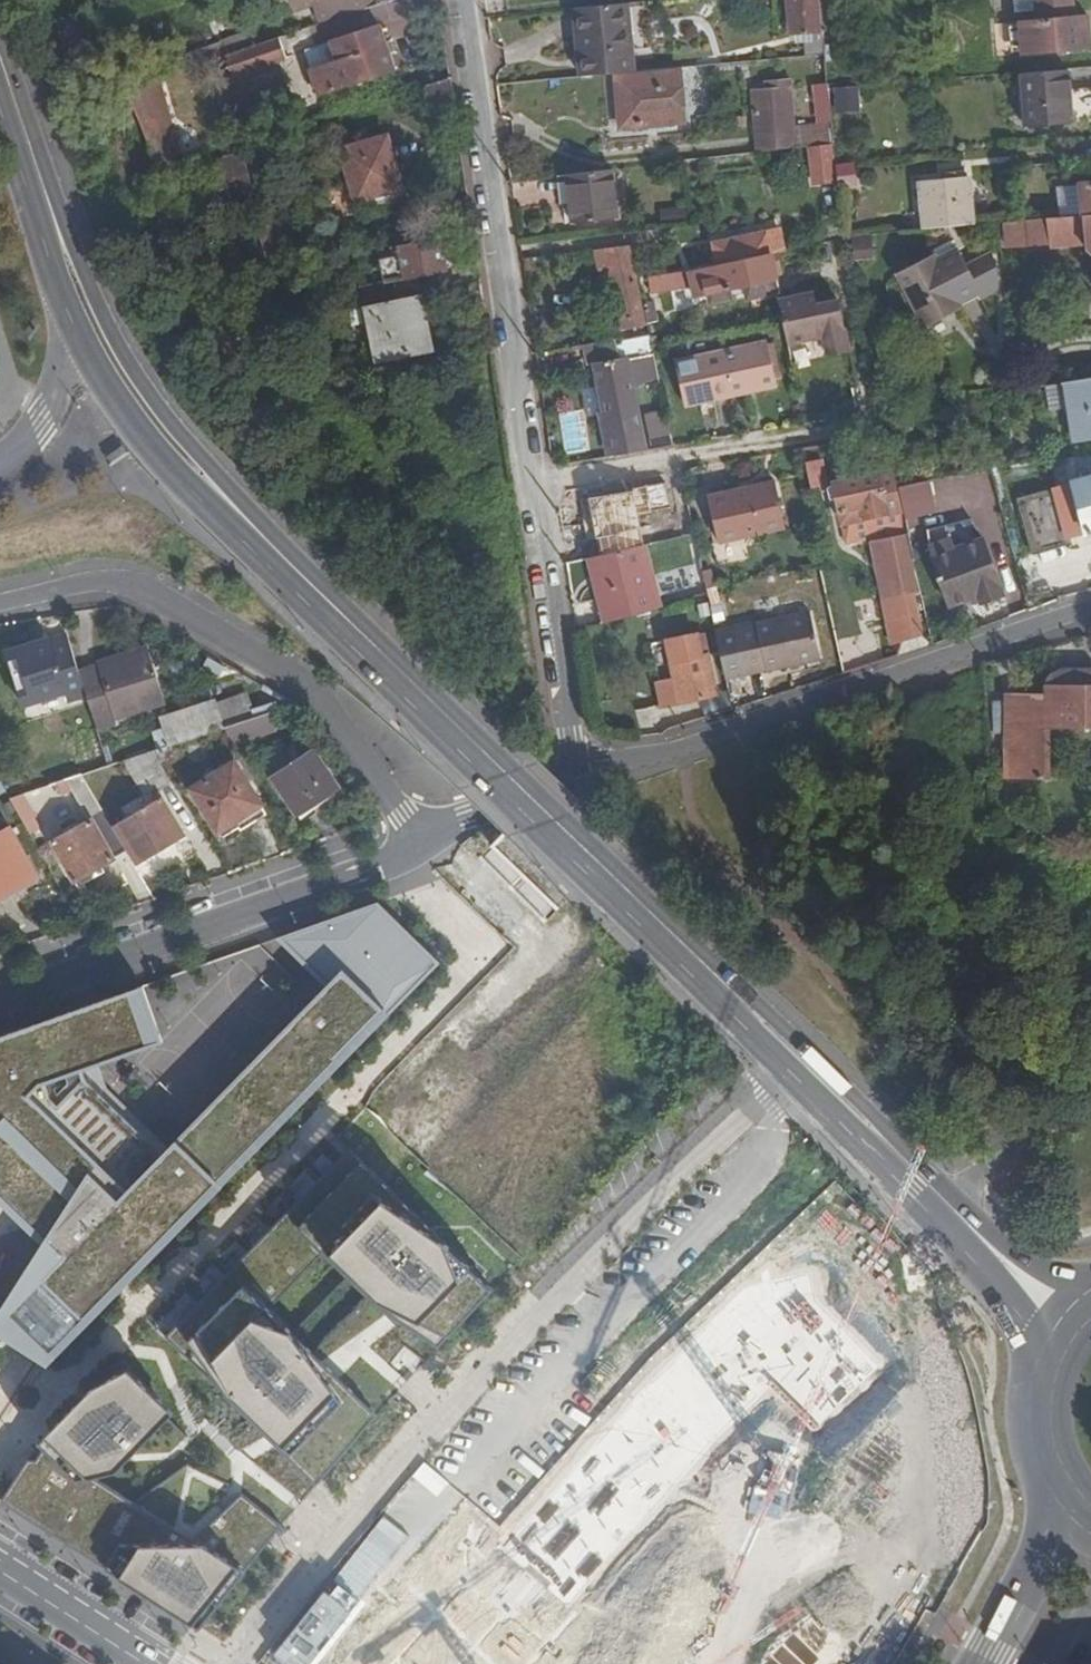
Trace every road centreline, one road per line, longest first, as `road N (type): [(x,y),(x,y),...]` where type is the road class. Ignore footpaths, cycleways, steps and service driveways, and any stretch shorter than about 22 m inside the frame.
road 1 (residential): [(792,1064),(459,1403),(243,1663)]
road 2 (secondary): [(244,530),(792,1064)]
road 3 (residential): [(1090,606),(995,633),(689,747),(579,773)]
road 4 (residential): [(414,852),(400,815),(323,700),(299,680),(121,584),(93,583),(0,604)]
road 5 (residential): [(536,480),(466,0)]
road 6 (residential): [(0,1001),(414,852)]
road 7 (secondary): [(244,530),(217,478),(126,362),(34,178)]
road 8 (residential): [(536,480),(843,426)]
road 9 (residential): [(579,773),(536,480)]
road 10 (secondary): [(792,1064),(993,1261)]
road 11 (secondary): [(79,341),(144,445),(195,497),(244,530)]
road 12 (secondary): [(1059,1468),(1028,1554),(968,1663)]
road 13 (residential): [(162,1663),(0,1564)]
road 14 (residential): [(579,773),(456,823),(414,852)]
road 15 (secondary): [(34,178),(47,261),(79,341)]
road 16 (secondary): [(993,1261),(1033,1332),(1050,1400)]
road 17 (unclassified): [(79,341),(43,424),(0,467)]

